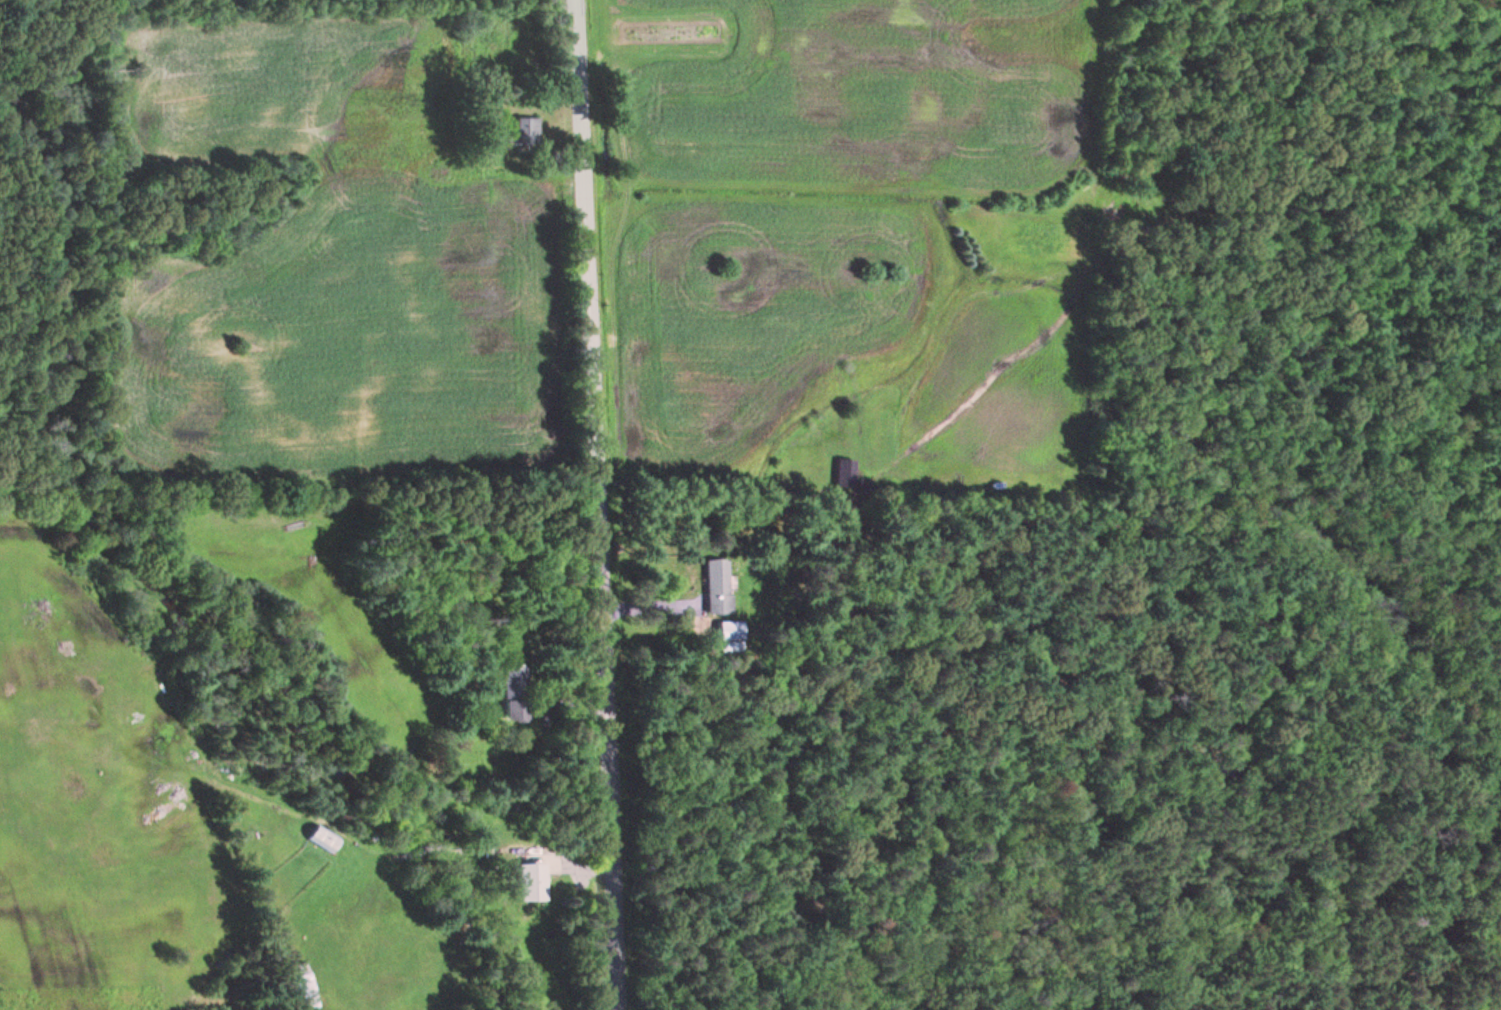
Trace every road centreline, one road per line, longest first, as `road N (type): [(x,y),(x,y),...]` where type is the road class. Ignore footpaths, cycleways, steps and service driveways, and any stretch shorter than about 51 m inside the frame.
road 1 (residential): [(613,1009),(578,0)]

